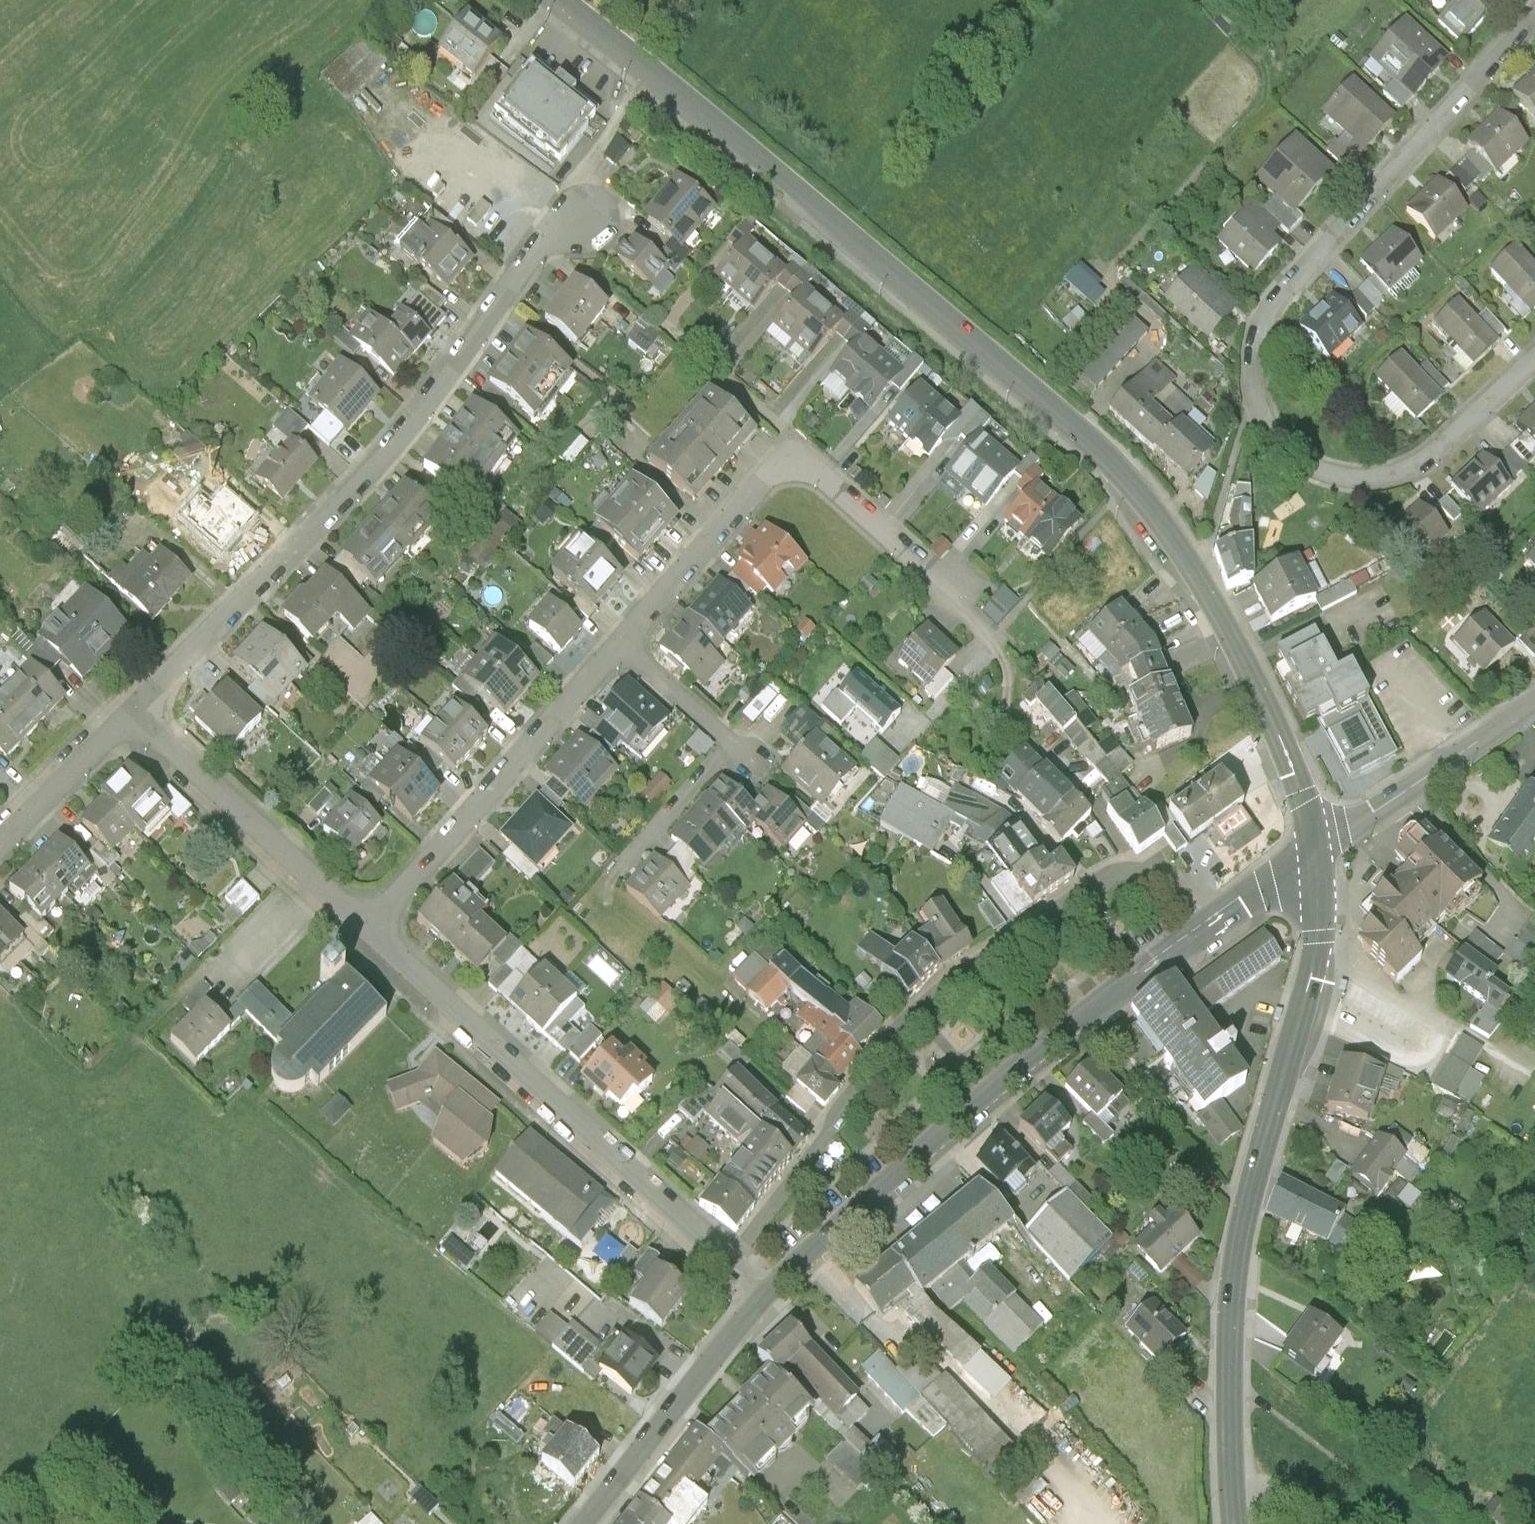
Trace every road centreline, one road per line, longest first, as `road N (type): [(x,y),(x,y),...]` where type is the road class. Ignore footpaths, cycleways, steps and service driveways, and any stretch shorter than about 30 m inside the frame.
road 1 (secondary): [(554,0),(917,294),(1129,485),(1233,640),(1296,781),(1315,855)]
road 2 (residential): [(1534,359),(1450,442),(1408,469),(1366,477),(1322,473),(1288,453),(1255,400),(1264,320),(1296,278),(1534,20)]
road 3 (secondary): [(1315,855),(1319,965),(1244,1229),(1233,1303),(1234,1523)]
road 4 (residential): [(729,1265),(874,1063),(943,990),(1118,877),(1155,872),(1220,920)]
road 5 (residential): [(138,715),(384,462),(430,410),(546,237),(580,218)]
road 6 (tertiary): [(1220,920),(991,1092),(764,1295)]
road 7 (residential): [(627,648),(772,476),(796,464),(823,473),(998,638)]
road 8 (residential): [(729,1265),(379,929)]
road 9 (residential): [(379,929),(627,648)]
road 10 (residential): [(379,929),(138,715)]
road 11 (tertiary): [(764,1295),(586,1523)]
road 12 (tertiary): [(1534,700),(1315,855)]
road 13 (residential): [(0,844),(138,715)]
road 14 (residential): [(627,648),(755,761)]

